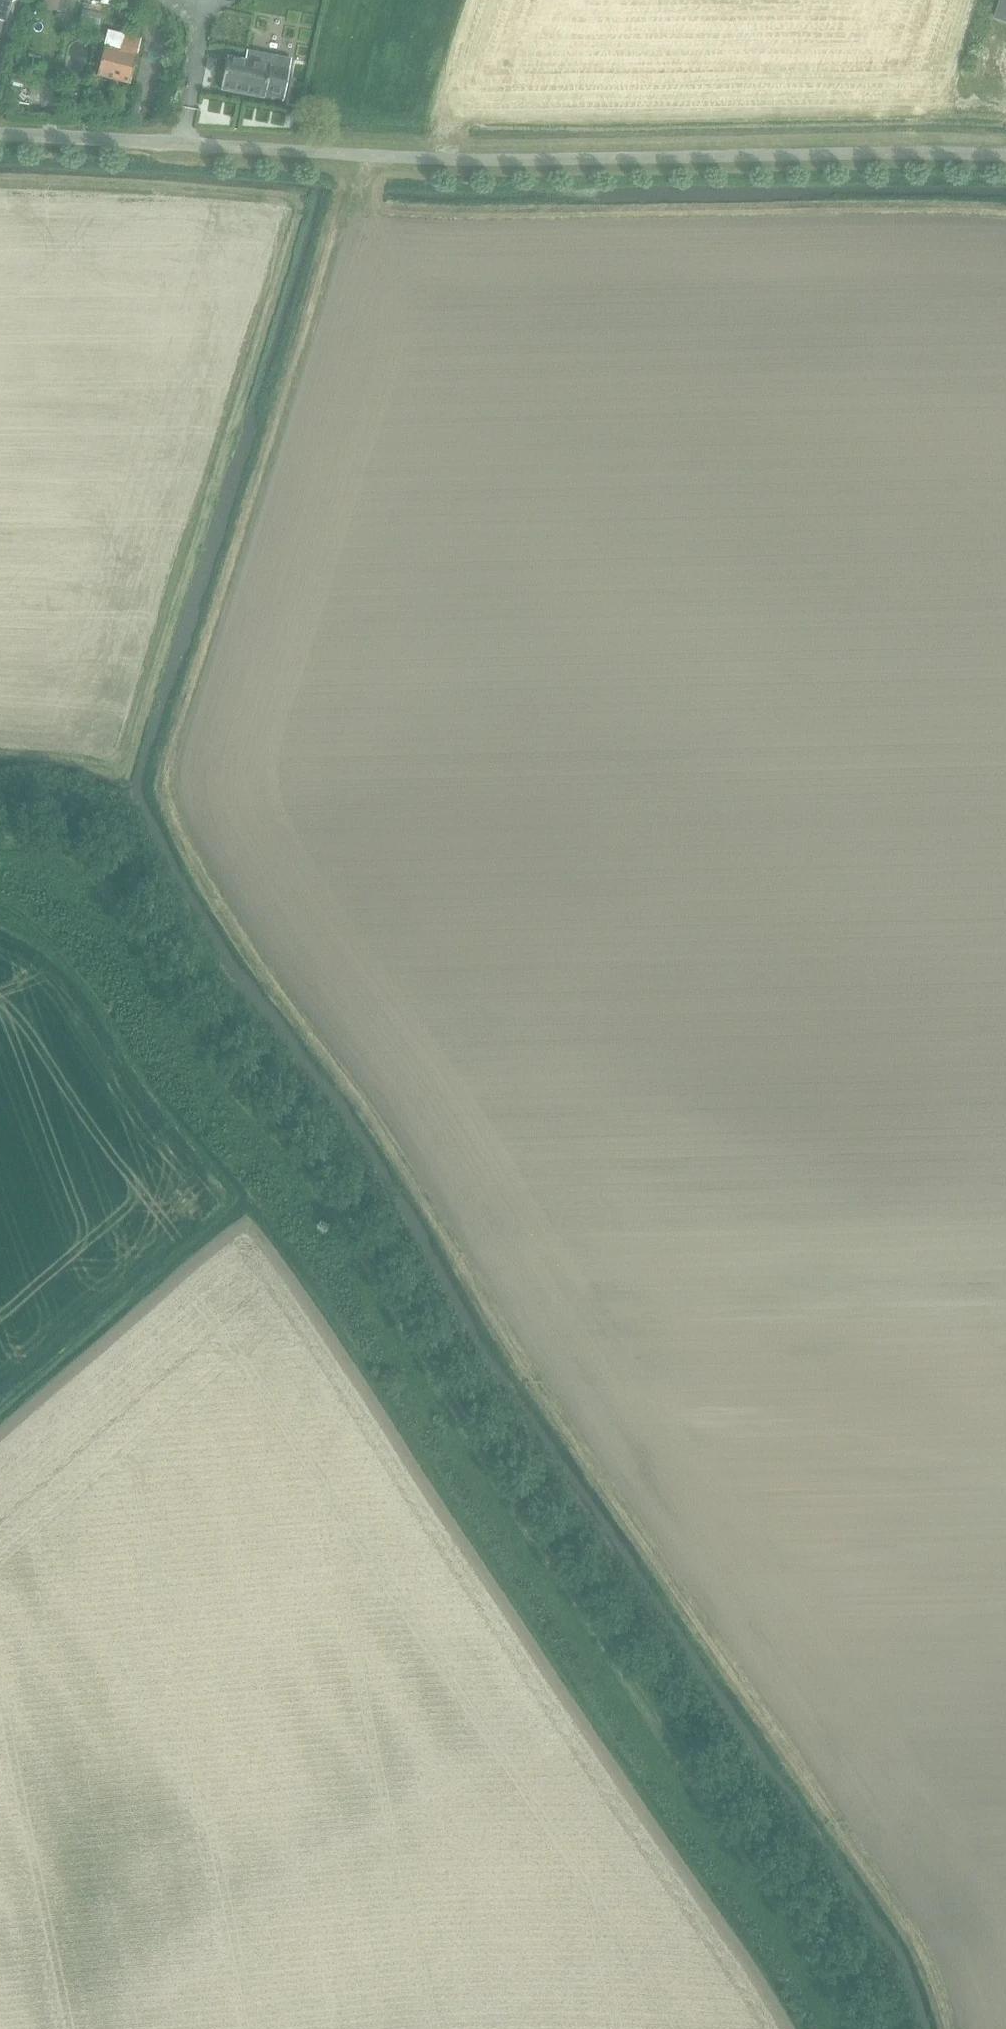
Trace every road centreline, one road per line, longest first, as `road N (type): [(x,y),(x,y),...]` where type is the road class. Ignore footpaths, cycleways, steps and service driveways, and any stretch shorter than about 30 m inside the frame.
road 1 (unclassified): [(1005,155),(452,162),(0,134)]

